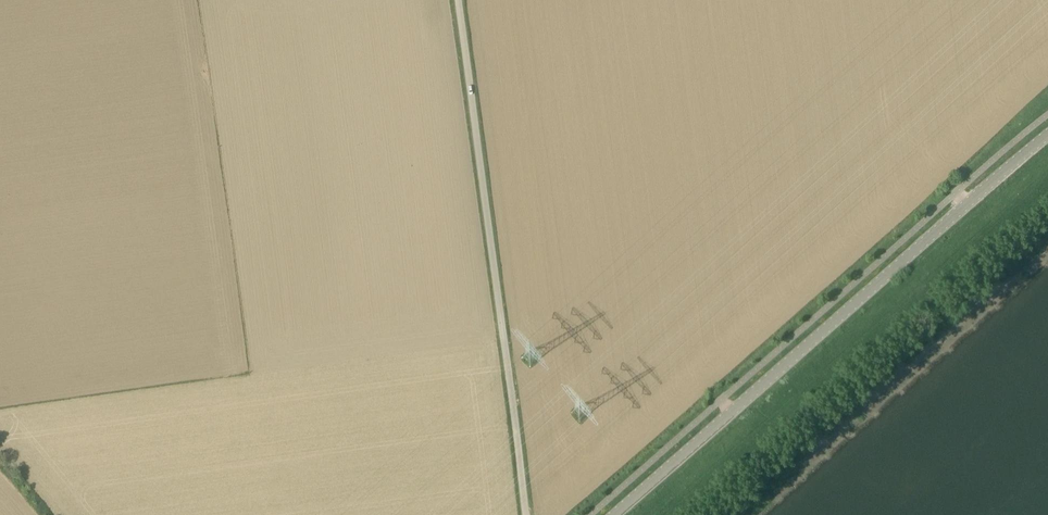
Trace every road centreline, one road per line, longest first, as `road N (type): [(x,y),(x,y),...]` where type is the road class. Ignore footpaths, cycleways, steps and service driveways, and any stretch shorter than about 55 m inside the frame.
road 1 (tertiary): [(615,514),(1047,138)]
road 2 (unclassified): [(527,514),(459,0)]

